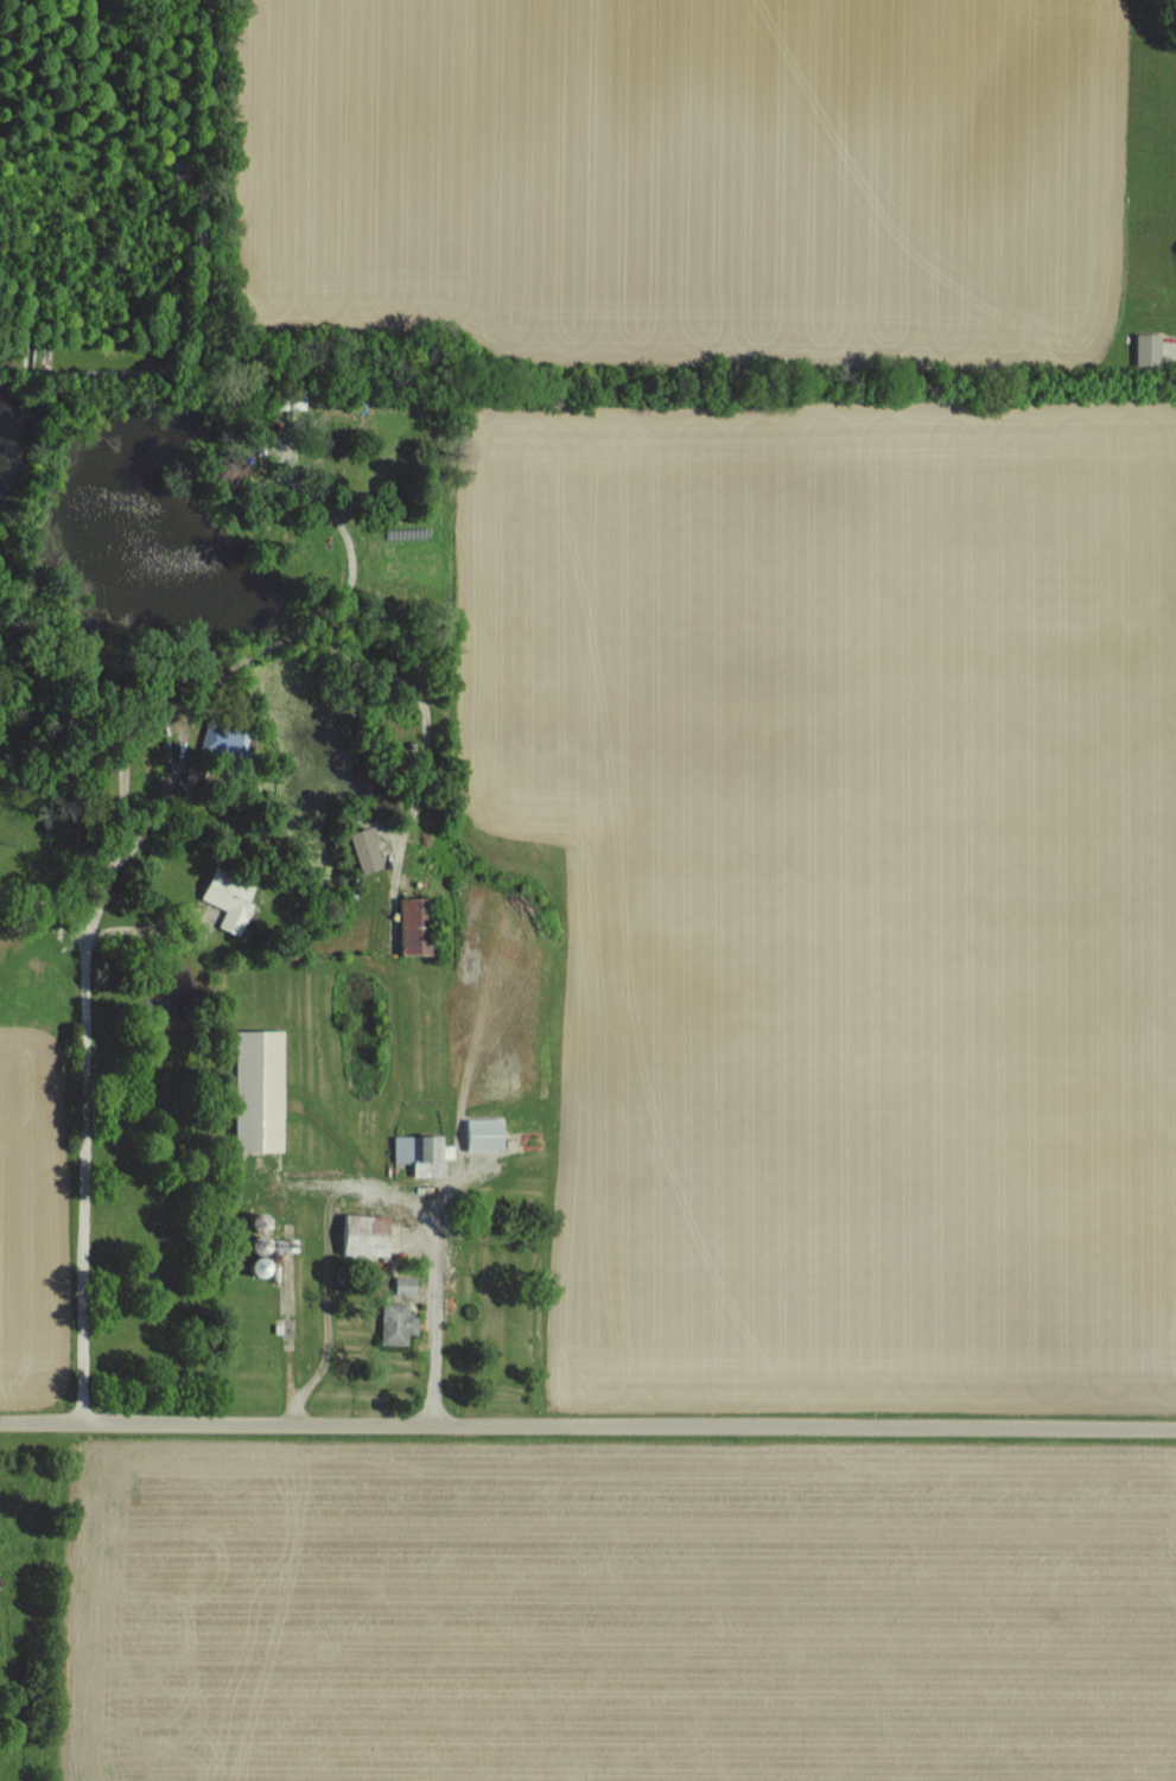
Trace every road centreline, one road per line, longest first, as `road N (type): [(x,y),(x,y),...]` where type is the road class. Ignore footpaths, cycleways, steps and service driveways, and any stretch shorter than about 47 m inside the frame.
road 1 (residential): [(0,1420),(413,1433),(1175,1427)]
road 2 (residential): [(282,390),(198,433),(150,477),(95,574),(104,664)]

